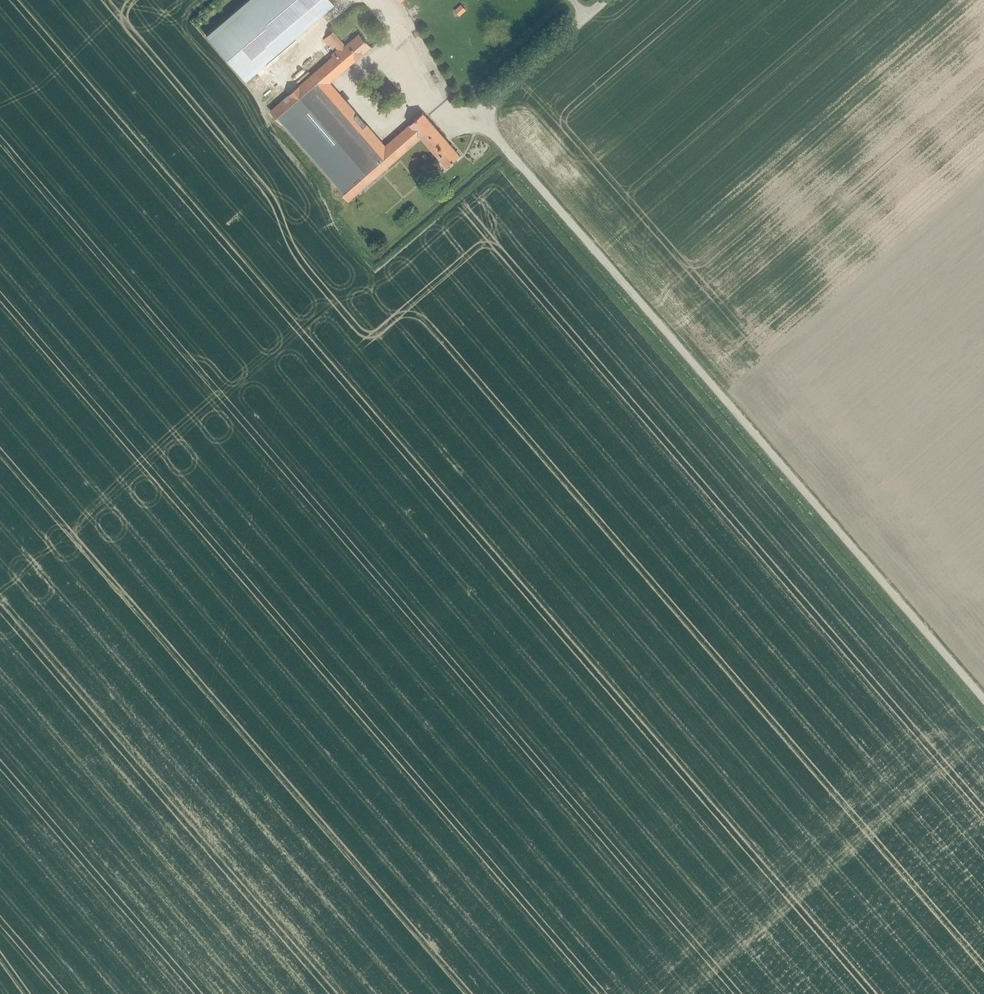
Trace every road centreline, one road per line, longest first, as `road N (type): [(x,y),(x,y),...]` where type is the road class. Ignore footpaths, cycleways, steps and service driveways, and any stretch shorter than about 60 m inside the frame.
road 1 (unclassified): [(983,696),(490,127),(496,97),(609,0)]

